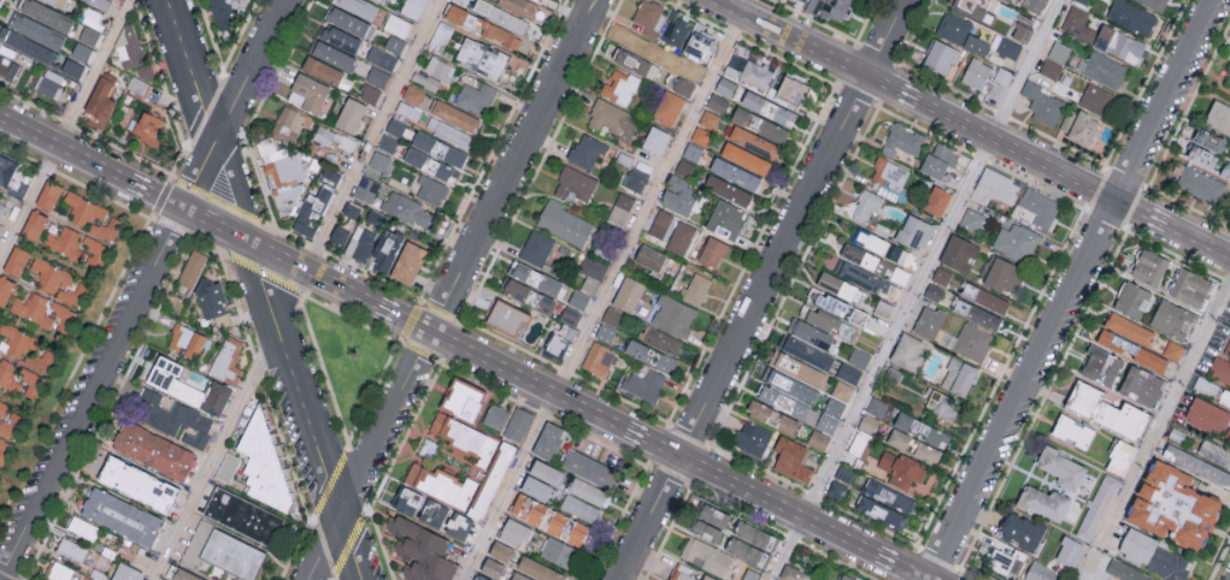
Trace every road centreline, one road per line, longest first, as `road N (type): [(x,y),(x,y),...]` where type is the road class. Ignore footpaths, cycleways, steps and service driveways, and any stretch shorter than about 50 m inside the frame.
road 1 (residential): [(1217,0),(929,579)]
road 2 (residential): [(597,0),(310,579)]
road 3 (residential): [(904,0),(618,579)]
road 4 (residential): [(284,0),(0,576)]
road 5 (residential): [(460,579),(743,13)]
road 6 (residential): [(166,0),(362,579)]
road 7 (secondary): [(679,455),(877,552)]
road 8 (secondary): [(182,207),(377,303)]
road 9 (secondary): [(432,331),(625,427)]
road 10 (secondary): [(867,75),(717,0)]
road 11 (secondary): [(0,117),(128,179)]
road 12 (secondary): [(1118,200),(991,136)]
road 13 (residential): [(57,146),(0,260)]

